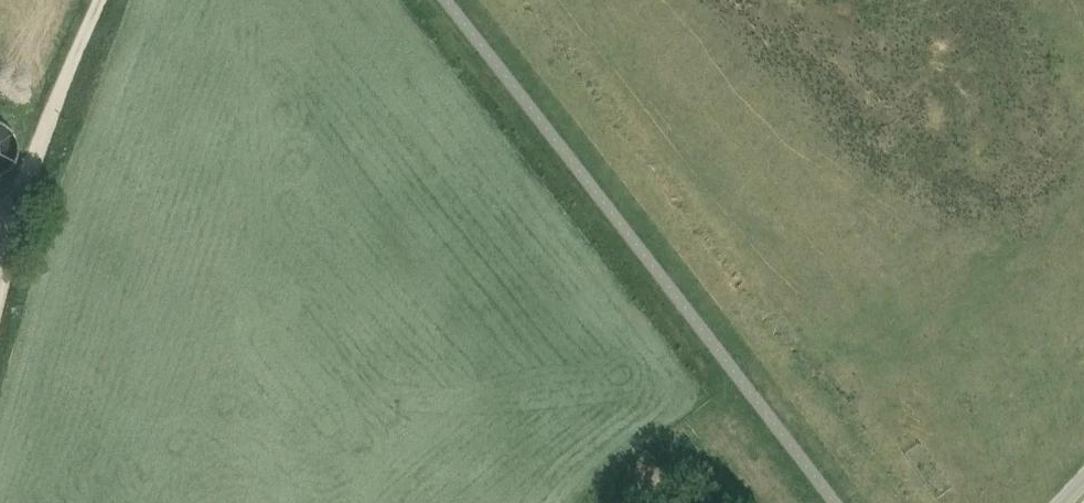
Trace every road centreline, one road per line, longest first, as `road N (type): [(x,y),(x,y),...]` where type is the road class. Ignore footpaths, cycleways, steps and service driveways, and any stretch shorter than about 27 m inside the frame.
road 1 (track): [(0,303),(68,62),(94,0)]

